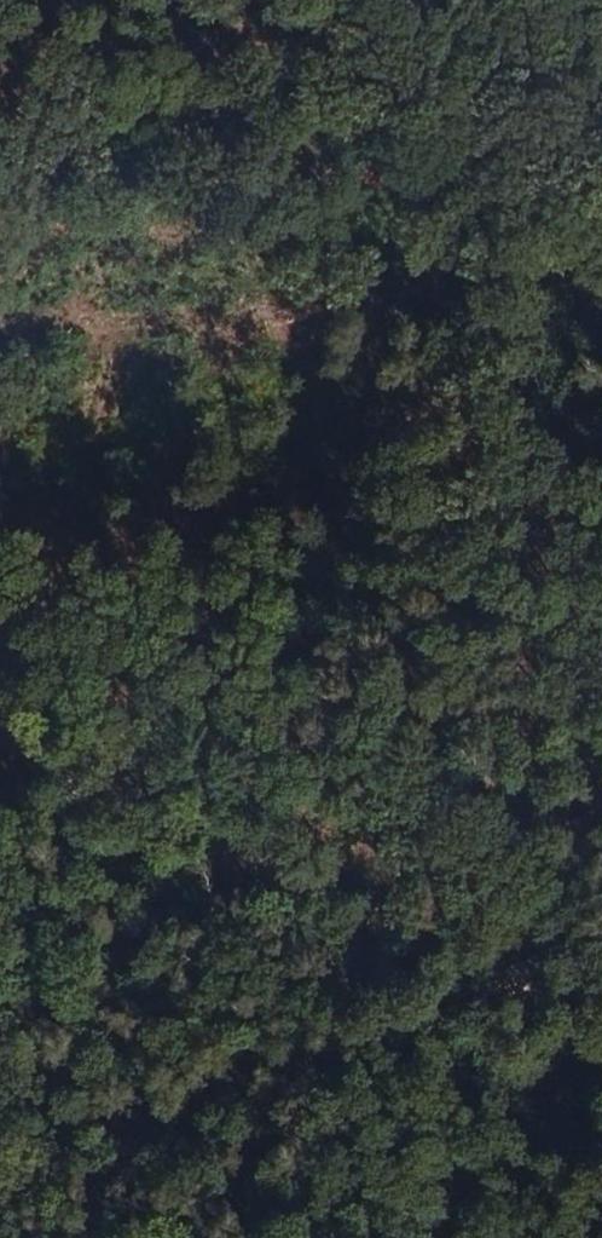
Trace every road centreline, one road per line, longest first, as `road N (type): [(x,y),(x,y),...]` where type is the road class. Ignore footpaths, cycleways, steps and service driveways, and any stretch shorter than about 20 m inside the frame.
road 1 (track): [(327,0),(329,77),(367,259),(476,542),(534,672),(601,692)]
road 2 (track): [(601,1086),(179,888),(0,743)]

